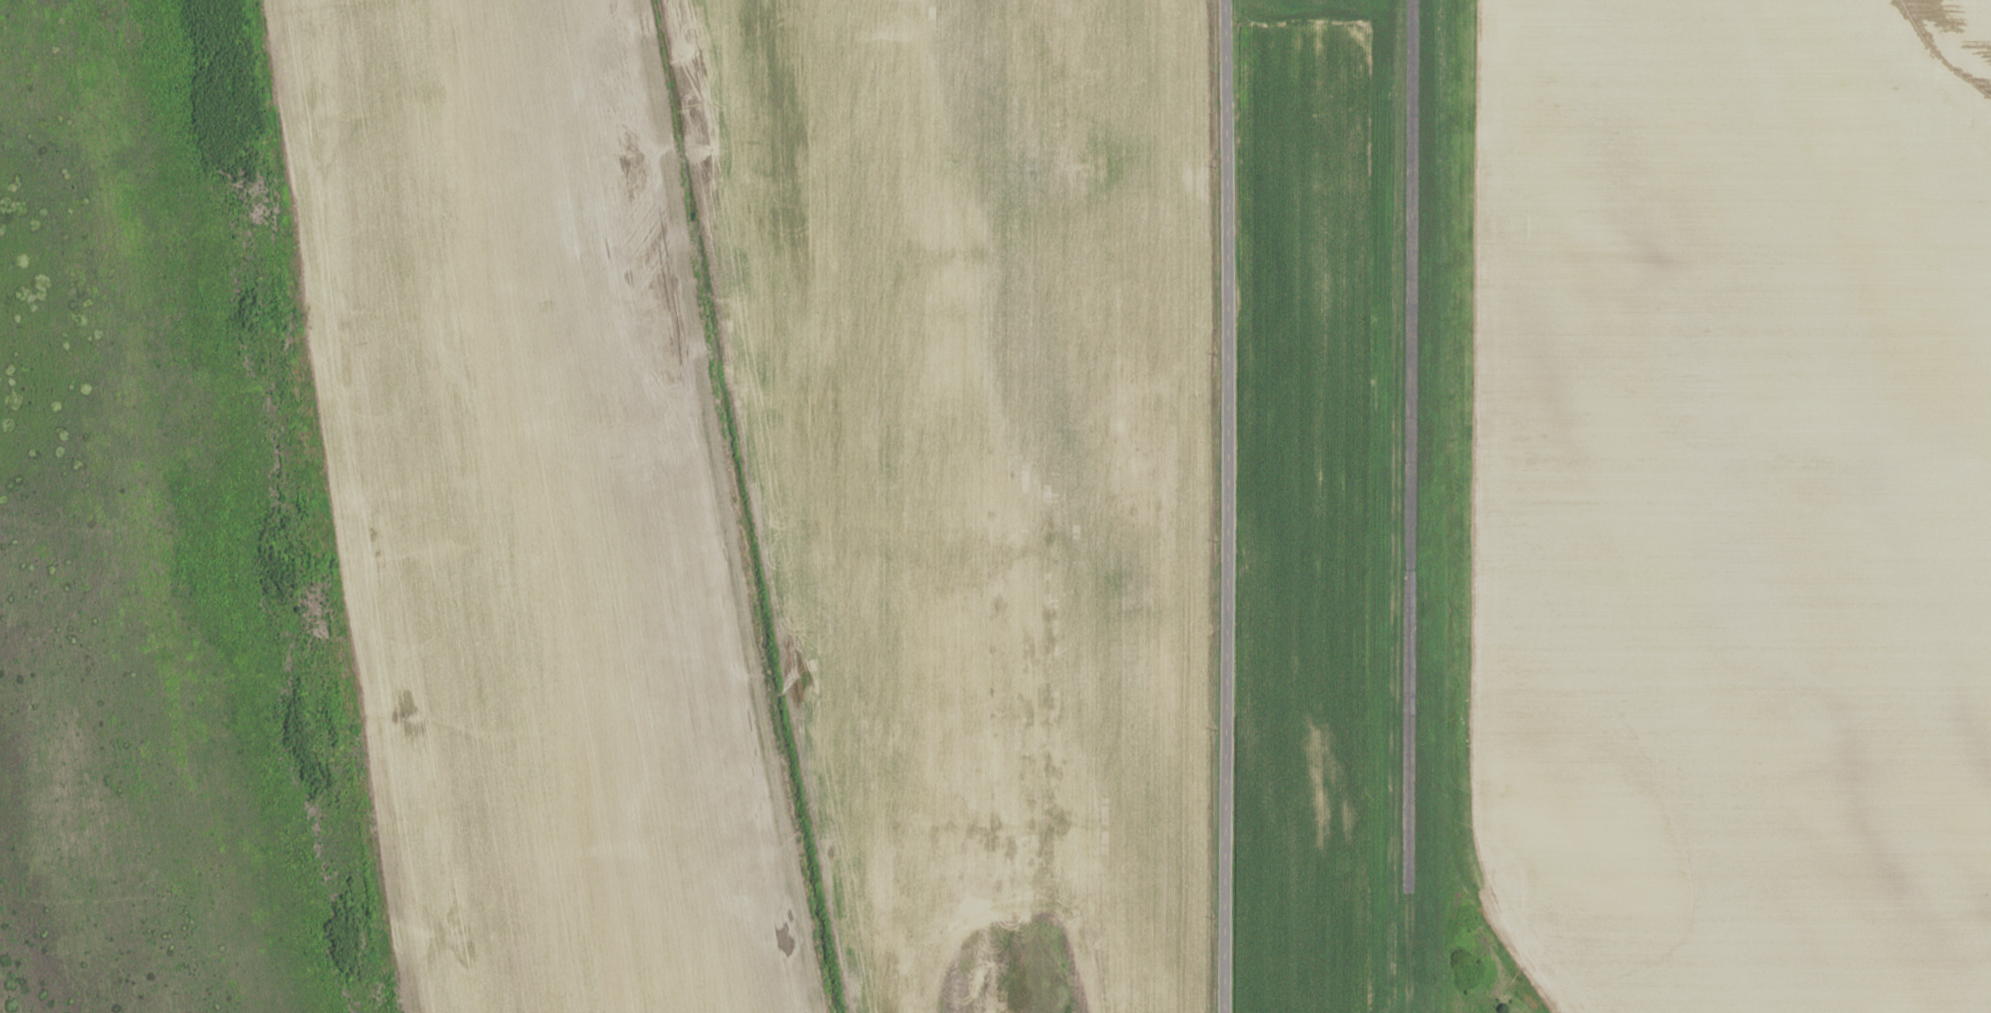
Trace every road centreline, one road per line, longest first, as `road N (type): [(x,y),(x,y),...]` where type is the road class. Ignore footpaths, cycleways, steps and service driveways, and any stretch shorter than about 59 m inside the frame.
road 1 (residential): [(1224,1012),(1225,0)]

